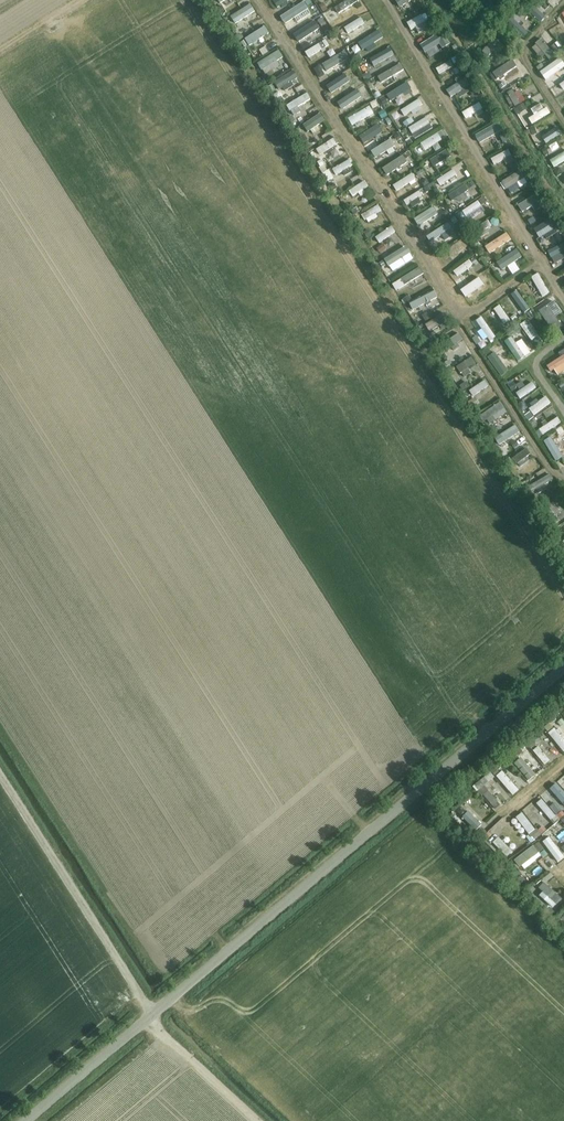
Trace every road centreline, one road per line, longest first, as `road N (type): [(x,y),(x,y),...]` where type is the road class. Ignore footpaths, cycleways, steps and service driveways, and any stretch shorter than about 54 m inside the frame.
road 1 (unclassified): [(25,1120),(563,667)]

